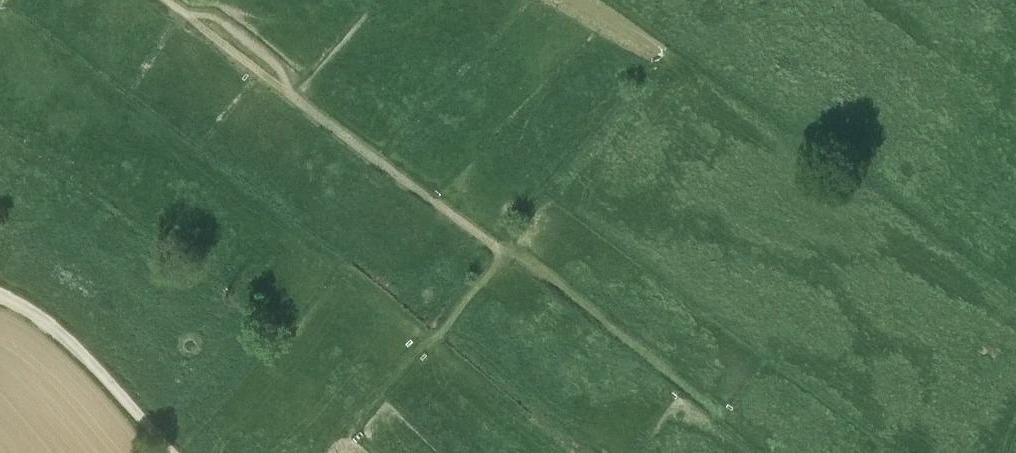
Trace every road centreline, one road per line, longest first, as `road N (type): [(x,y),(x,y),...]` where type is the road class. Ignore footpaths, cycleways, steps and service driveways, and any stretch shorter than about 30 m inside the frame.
road 1 (track): [(0,293),(59,330),(173,452)]

